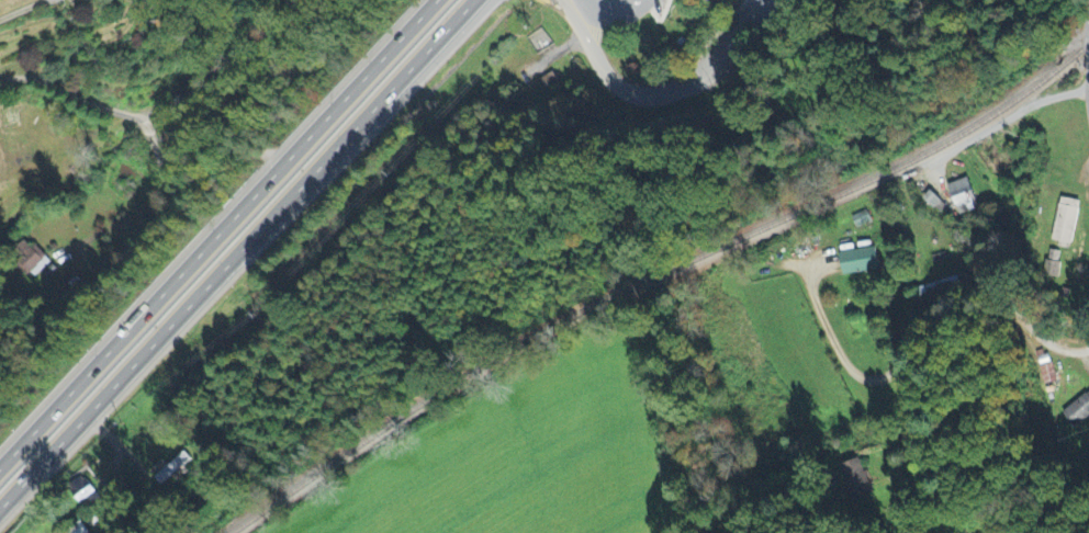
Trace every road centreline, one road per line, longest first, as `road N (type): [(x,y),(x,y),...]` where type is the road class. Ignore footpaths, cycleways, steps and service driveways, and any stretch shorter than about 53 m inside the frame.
road 1 (trunk): [(0,506),(473,0)]
road 2 (trunk): [(436,0),(0,467)]
road 3 (residential): [(923,532),(911,343),(924,309),(945,294),(968,292),(991,302),(1012,338),(1041,340),(1076,328),(1088,307)]
road 4 (trunk): [(560,0),(618,86),(655,95),(689,79)]

